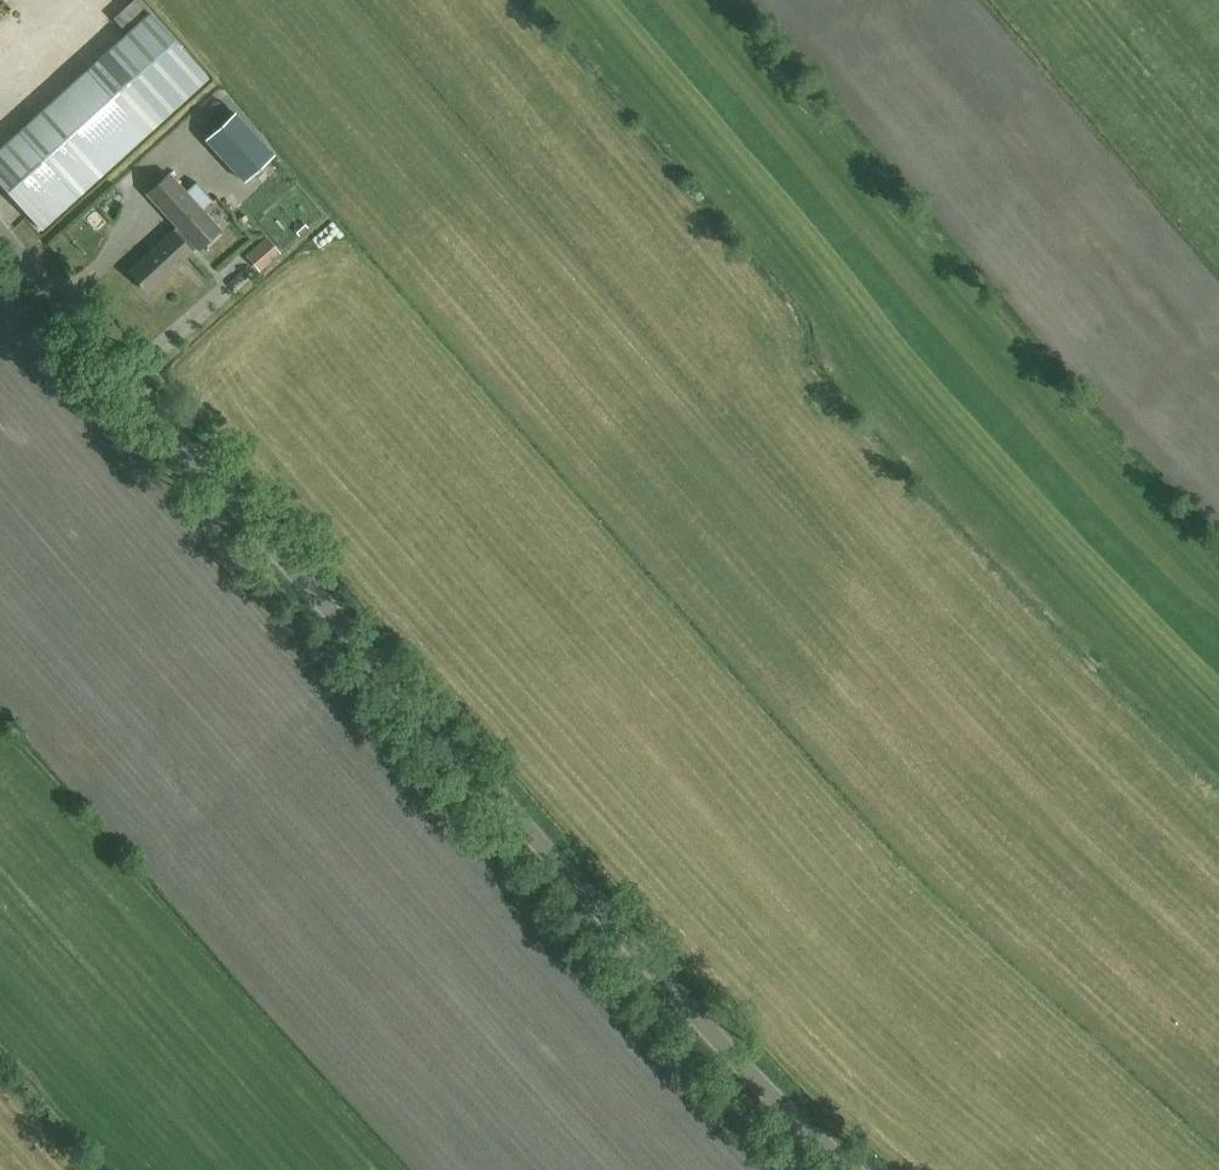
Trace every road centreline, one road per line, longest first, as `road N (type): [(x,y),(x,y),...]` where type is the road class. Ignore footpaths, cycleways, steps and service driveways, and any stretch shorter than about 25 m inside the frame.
road 1 (unclassified): [(845,1169),(731,1075),(605,952),(194,446),(0,225)]

